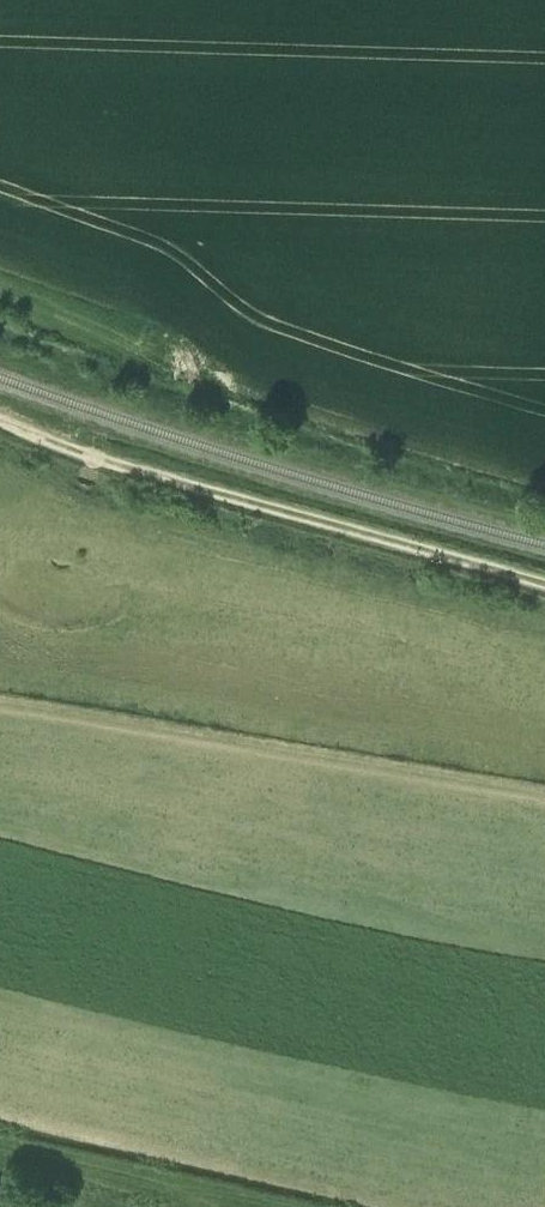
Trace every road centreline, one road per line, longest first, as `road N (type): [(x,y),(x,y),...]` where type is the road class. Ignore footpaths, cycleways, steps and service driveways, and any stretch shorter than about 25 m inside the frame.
road 1 (track): [(0,420),(120,465),(544,583)]

